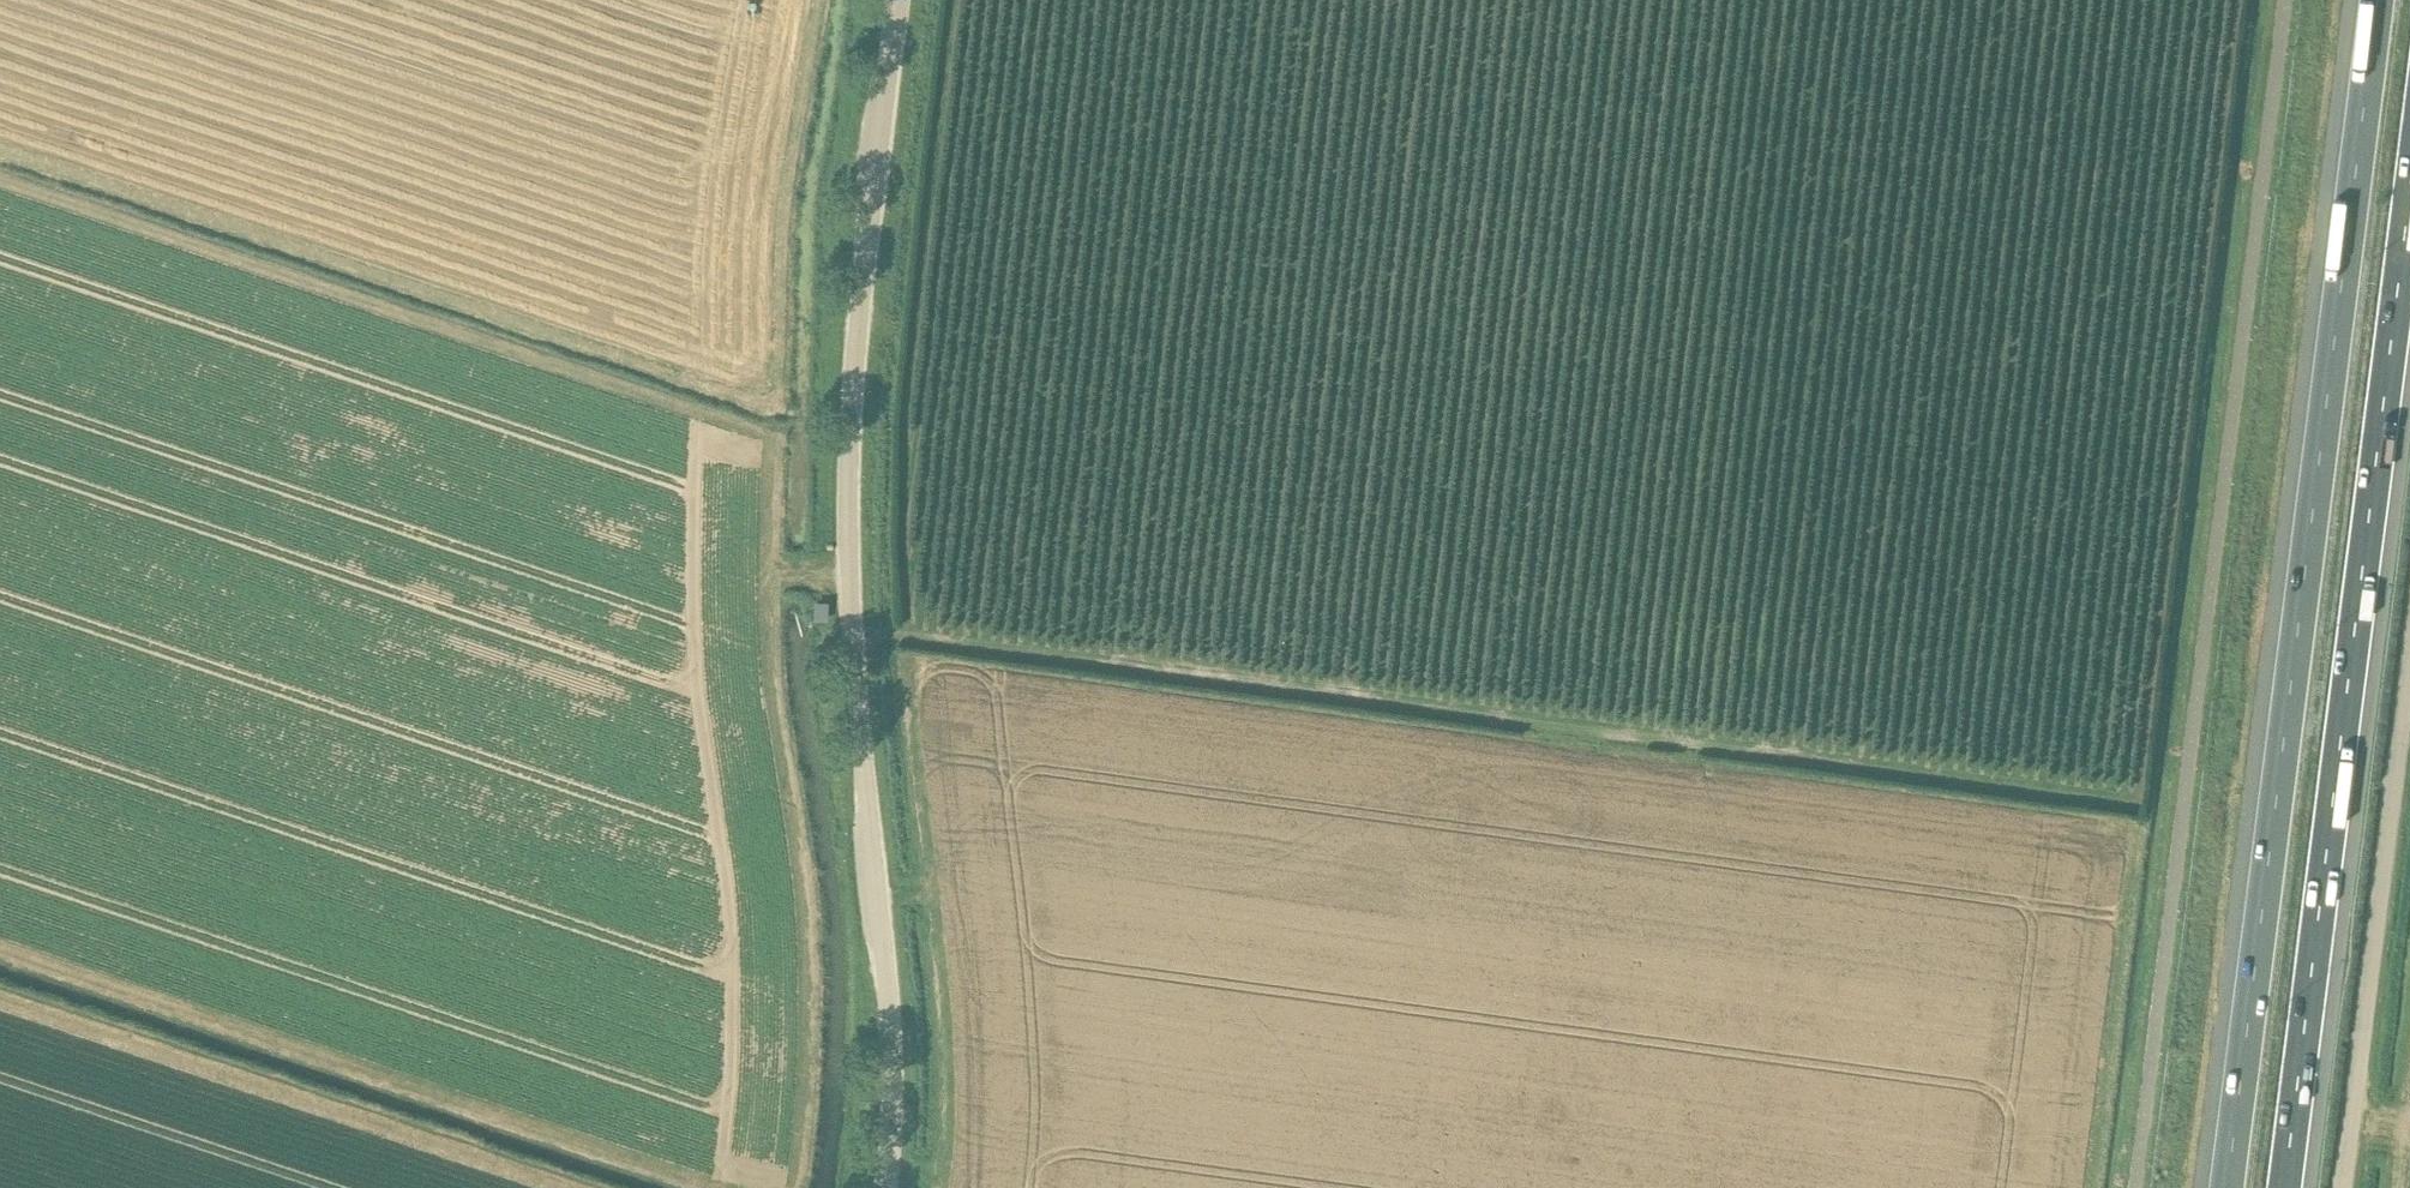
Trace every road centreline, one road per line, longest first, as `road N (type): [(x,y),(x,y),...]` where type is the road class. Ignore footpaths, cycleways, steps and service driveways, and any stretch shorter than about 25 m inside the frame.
road 1 (motorway): [(2379,0),(2231,1187)]
road 2 (unclassified): [(884,1187),(893,1061),(856,664),(850,493),(860,309),(898,0)]
road 3 (motorway): [(2287,1187),(2409,208)]
road 4 (unclassified): [(2346,1187),(2409,679)]

